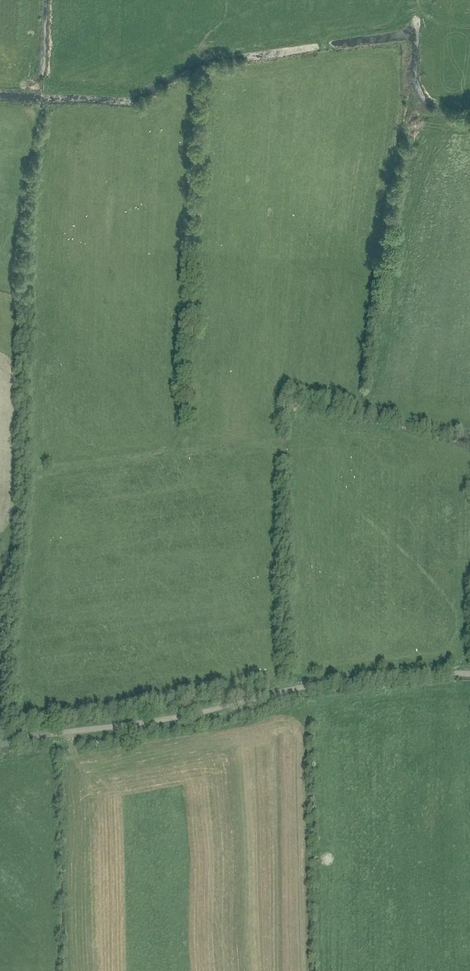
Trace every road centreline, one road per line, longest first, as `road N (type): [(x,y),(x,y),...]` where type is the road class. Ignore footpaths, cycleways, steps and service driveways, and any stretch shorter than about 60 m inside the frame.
road 1 (unclassified): [(0,745),(338,681),(469,674)]

